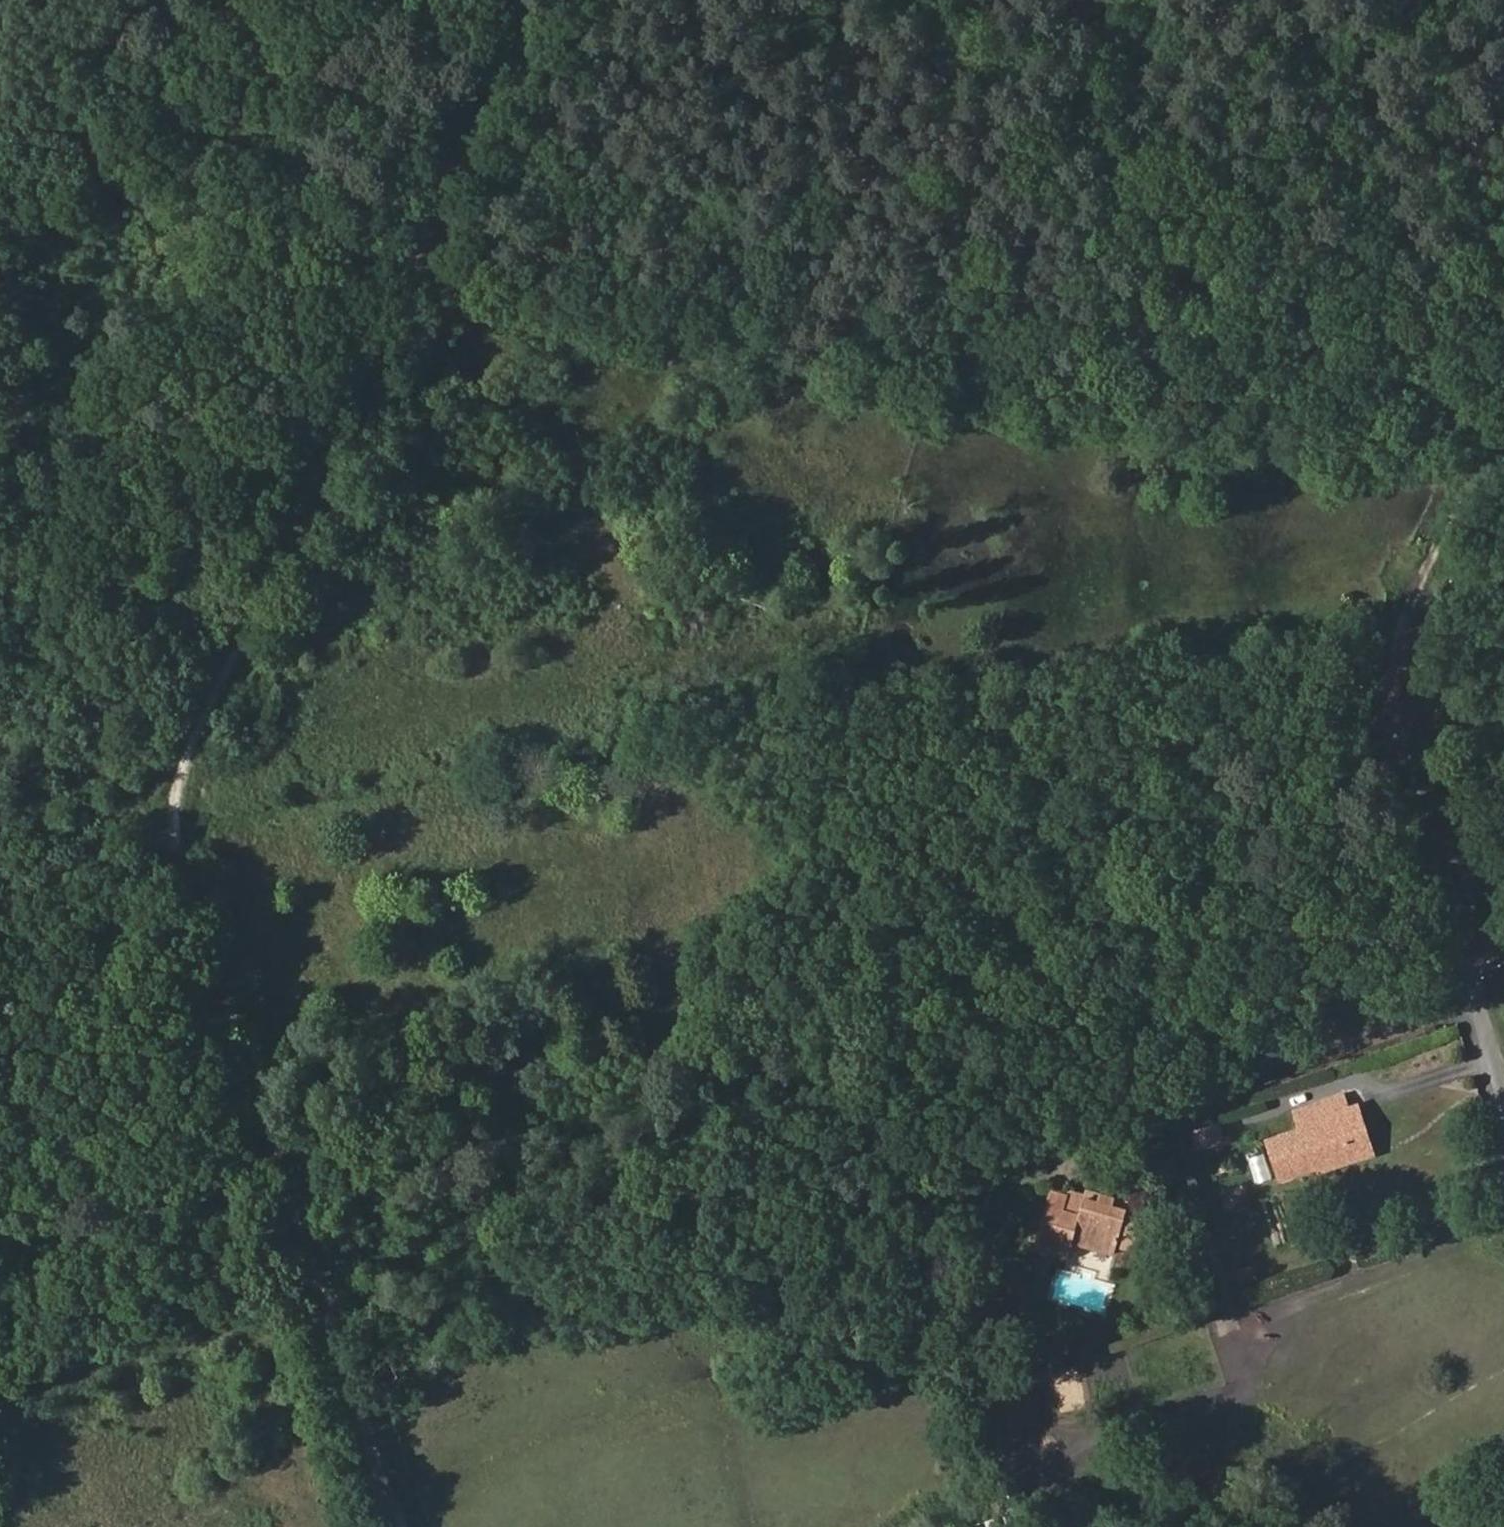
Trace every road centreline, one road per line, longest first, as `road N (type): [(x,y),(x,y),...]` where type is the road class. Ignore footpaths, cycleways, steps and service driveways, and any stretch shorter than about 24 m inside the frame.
road 1 (track): [(171,808),(533,0)]
road 2 (residential): [(410,1526),(171,808)]
road 3 (track): [(1503,388),(1427,553),(1397,670),(1474,978)]
road 4 (residential): [(1503,1072),(1474,978),(1503,964)]

